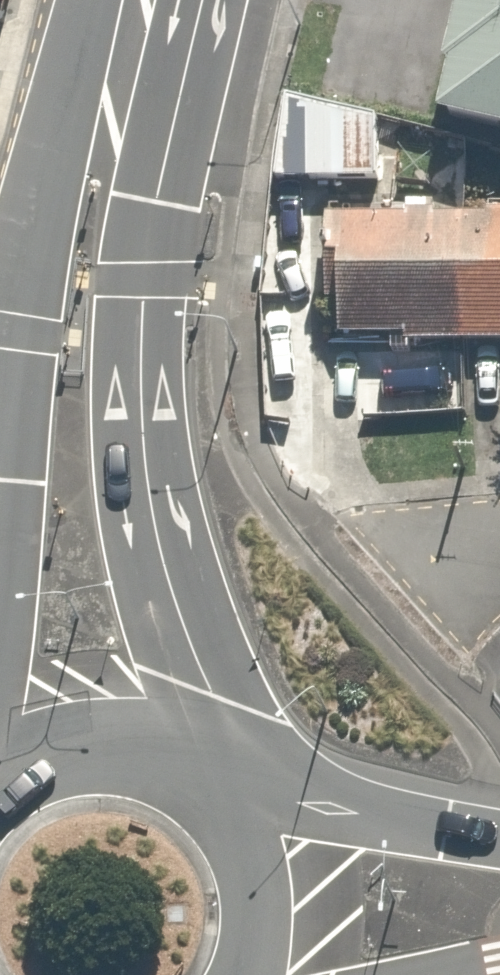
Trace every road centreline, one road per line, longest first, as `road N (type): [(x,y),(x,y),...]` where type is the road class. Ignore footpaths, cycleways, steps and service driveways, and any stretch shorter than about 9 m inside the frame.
road 1 (secondary): [(156,0),(153,464),(169,558),(208,692),(198,776)]
road 2 (secondary): [(0,407),(48,164),(131,0)]
road 3 (secondary): [(226,798),(499,841)]
road 4 (secondary): [(0,772),(83,744),(125,746),(198,776)]
road 5 (secondary): [(226,798),(269,880),(271,954),(261,974)]

